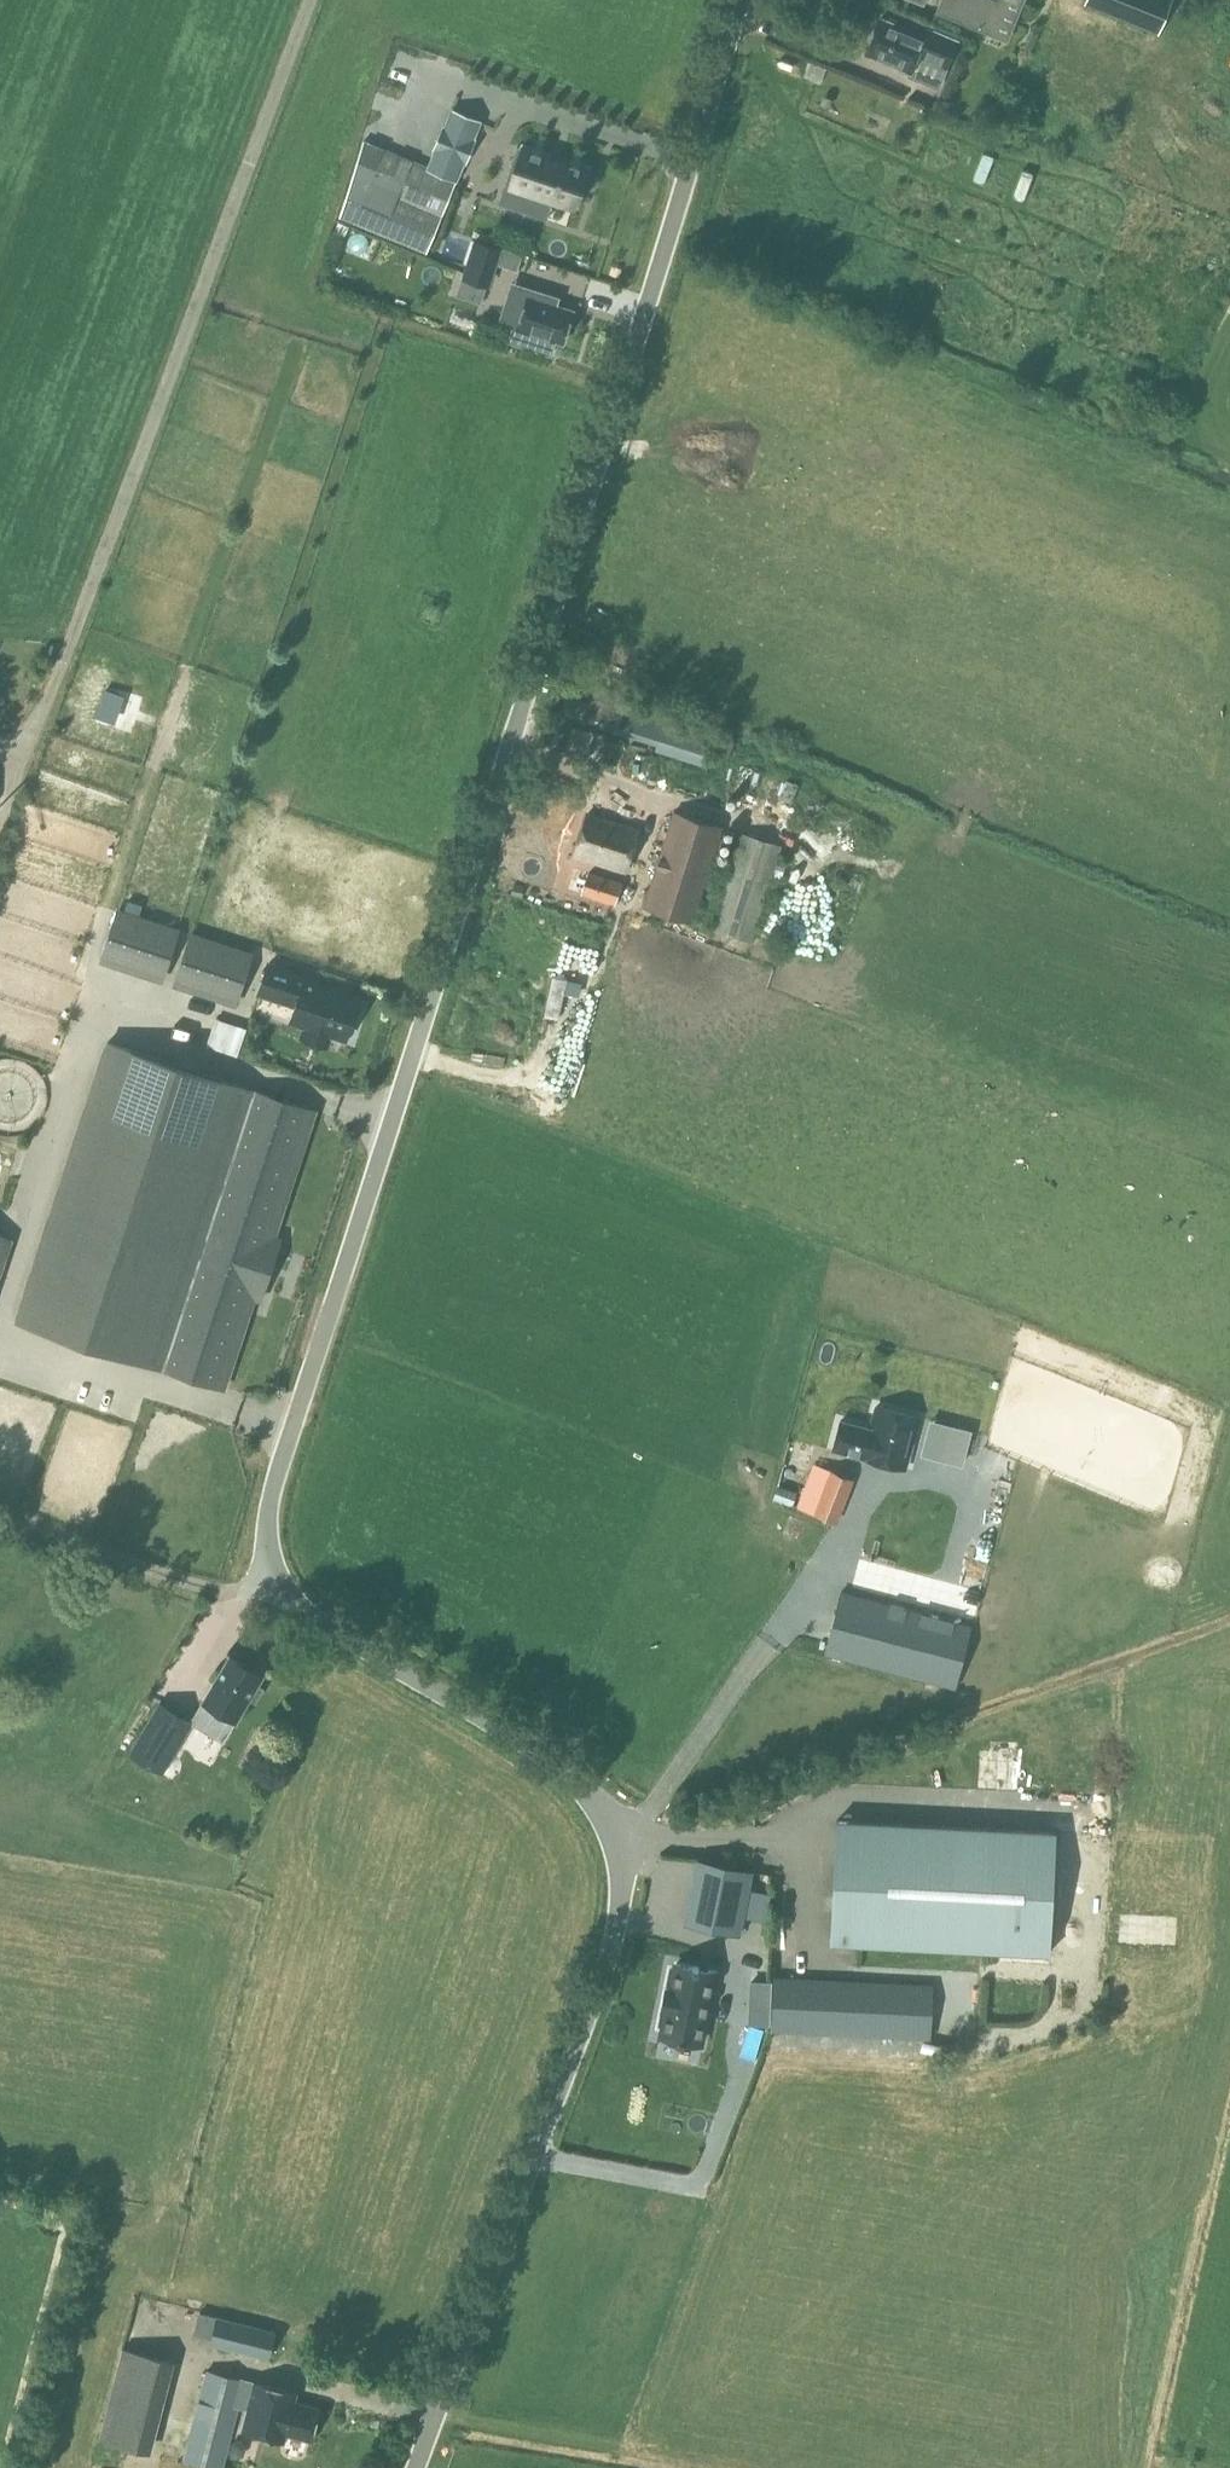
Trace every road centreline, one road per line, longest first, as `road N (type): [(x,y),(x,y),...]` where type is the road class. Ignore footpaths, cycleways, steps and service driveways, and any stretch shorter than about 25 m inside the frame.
road 1 (unclassified): [(417,2467),(612,1943),(621,1894),(617,1851),(608,1818),(582,1787),(289,1601),(271,1579),(267,1534),(742,0)]
road 2 (track): [(311,0),(0,828)]
road 3 (track): [(271,1579),(235,1594),(203,1592),(0,1515)]

